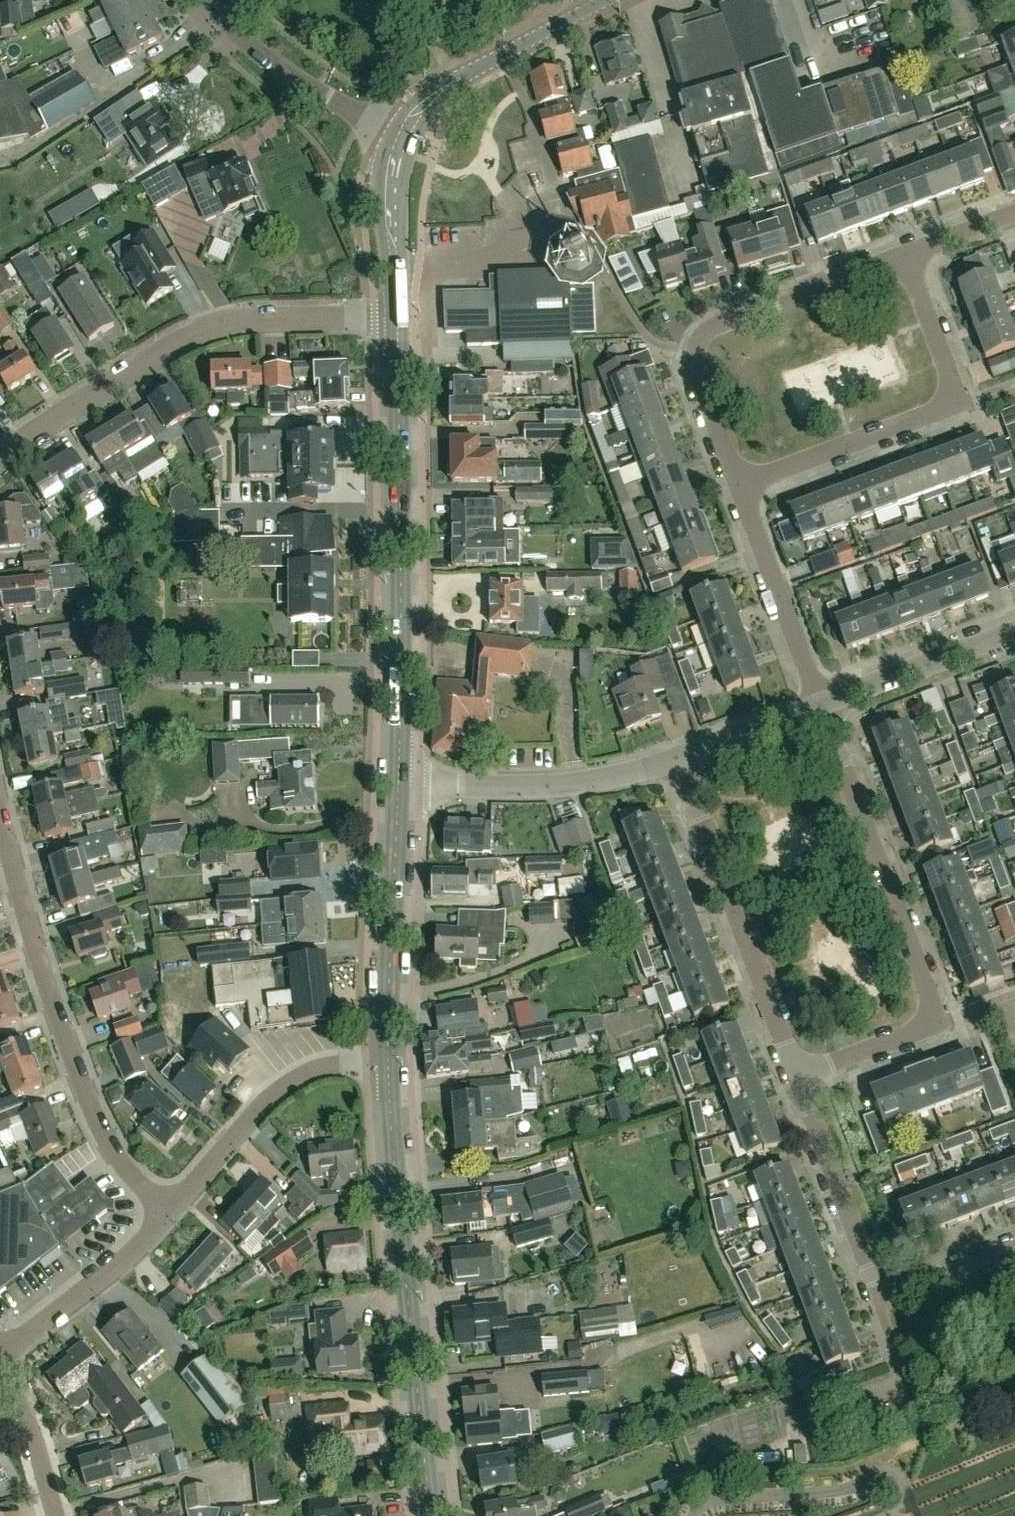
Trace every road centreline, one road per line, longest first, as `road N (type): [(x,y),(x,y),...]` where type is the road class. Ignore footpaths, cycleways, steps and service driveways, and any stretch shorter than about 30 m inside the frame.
road 1 (residential): [(799,1076),(908,1034),(930,1002),(824,704)]
road 2 (secondary): [(398,780),(397,314)]
road 3 (secondary): [(433,1515),(387,1059)]
road 4 (residential): [(397,314),(238,321),(169,346),(0,458)]
road 5 (residential): [(167,1216),(126,1170),(73,1063),(0,821)]
road 6 (residential): [(738,486),(938,414),(952,399),(905,254)]
road 7 (residential): [(738,486),(696,373),(700,338),(905,254)]
road 8 (residential): [(799,1076),(679,758)]
road 9 (residential): [(167,1216),(283,1087),(310,1069),(387,1059)]
road 10 (secondary): [(387,1059),(398,780)]
road 11 (residential): [(419,782),(576,783),(679,758)]
road 12 (secondary): [(403,140),(427,104),(465,76),(606,0)]
road 13 (tertiary): [(403,140),(274,65),(240,39),(211,0)]
road 14 (residential): [(824,704),(738,486)]
road 15 (residential): [(878,1282),(799,1076)]
road 16 (residential): [(0,1359),(111,1272),(167,1216)]
road 17 (residential): [(824,704),(1014,631)]
road 18 (residential): [(395,271),(488,256),(557,212)]
road 19 (residential): [(54,1515),(0,1365)]
road 20 (residential): [(679,758),(824,704)]
road 21 (residential): [(887,1292),(1014,1249)]
road 22 (secondary): [(395,271),(394,177),(403,140)]

